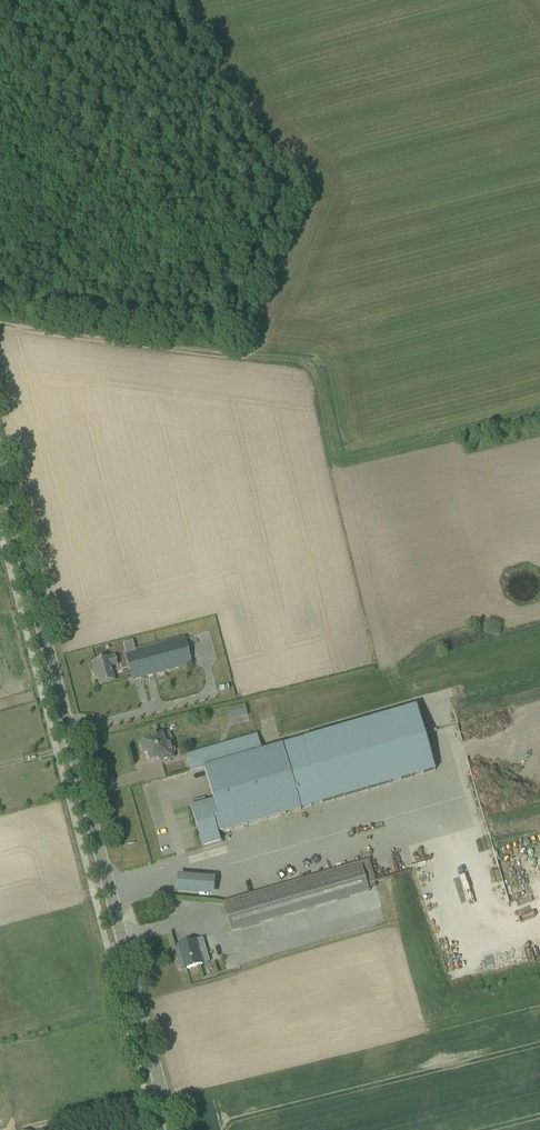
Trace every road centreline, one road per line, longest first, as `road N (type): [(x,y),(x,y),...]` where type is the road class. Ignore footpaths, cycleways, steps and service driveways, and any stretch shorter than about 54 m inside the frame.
road 1 (tertiary): [(173,1129),(0,459)]
road 2 (track): [(539,413),(436,440),(336,450),(312,362),(0,325)]

